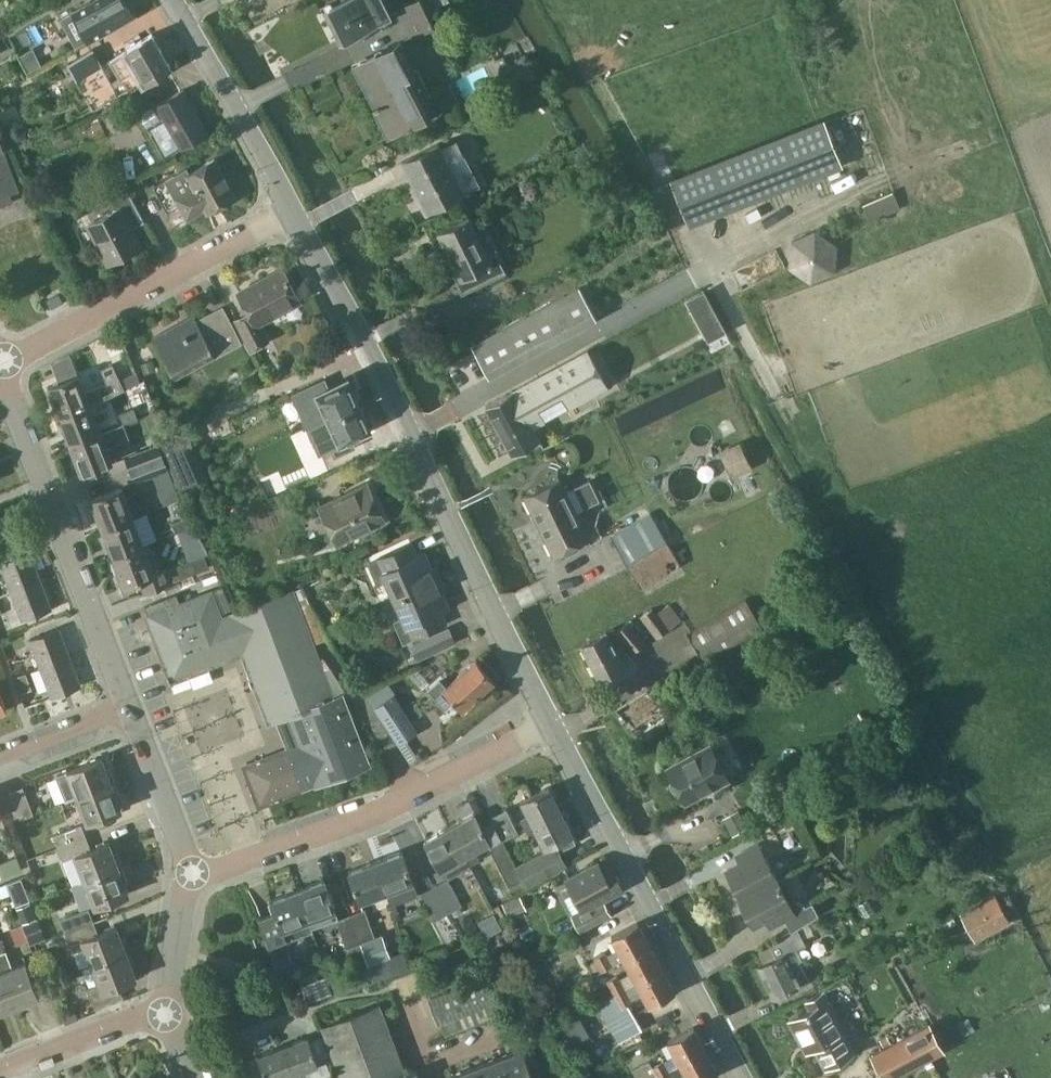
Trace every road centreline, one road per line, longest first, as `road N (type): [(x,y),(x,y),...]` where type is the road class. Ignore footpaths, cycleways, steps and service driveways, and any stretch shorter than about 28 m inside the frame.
road 1 (residential): [(548,720),(414,433),(295,210)]
road 2 (residential): [(743,1077),(548,720)]
road 3 (residential): [(193,875),(396,805),(548,720)]
road 4 (residential): [(130,707),(0,365)]
road 5 (residential): [(295,210),(0,360)]
road 6 (residential): [(295,210),(172,0)]
road 7 (track): [(880,180),(1050,114)]
road 8 (residential): [(169,1007),(0,1075)]
road 9 (residential): [(193,875),(130,707)]
road 10 (residential): [(130,707),(0,758)]
road 11 (residential): [(169,1007),(193,875)]

